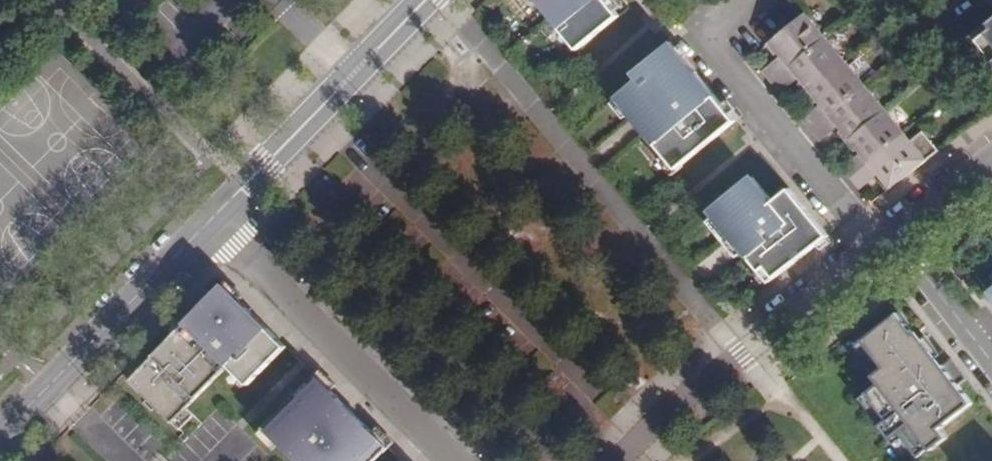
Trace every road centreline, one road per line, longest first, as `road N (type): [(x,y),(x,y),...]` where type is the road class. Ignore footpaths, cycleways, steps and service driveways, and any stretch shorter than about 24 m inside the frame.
road 1 (residential): [(624,460),(895,235)]
road 2 (residential): [(453,460),(210,216)]
road 3 (residential): [(425,0),(210,216)]
road 4 (residential): [(210,216),(0,433)]
road 5 (residential): [(895,235),(991,361)]
road 6 (residential): [(895,235),(991,156)]

